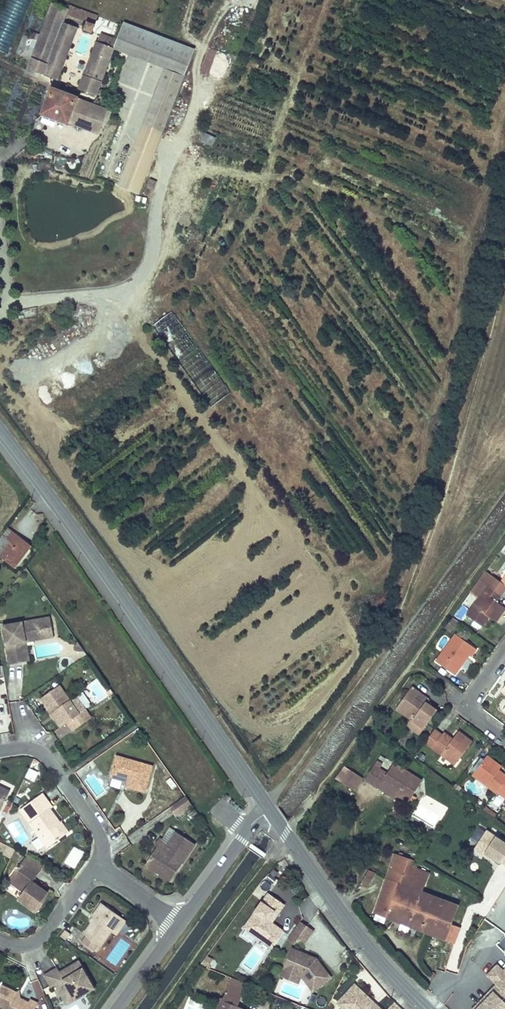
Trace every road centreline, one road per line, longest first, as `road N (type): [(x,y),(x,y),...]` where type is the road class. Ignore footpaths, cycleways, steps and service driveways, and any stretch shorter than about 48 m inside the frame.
road 1 (track): [(264,801),(385,651),(487,342),(504,251)]
road 2 (secondary): [(0,427),(270,810)]
road 3 (secondary): [(270,810),(336,905),(425,1008)]
road 4 (residential): [(95,866),(104,844),(97,828),(47,757),(0,751)]
road 5 (residential): [(179,924),(270,810)]

